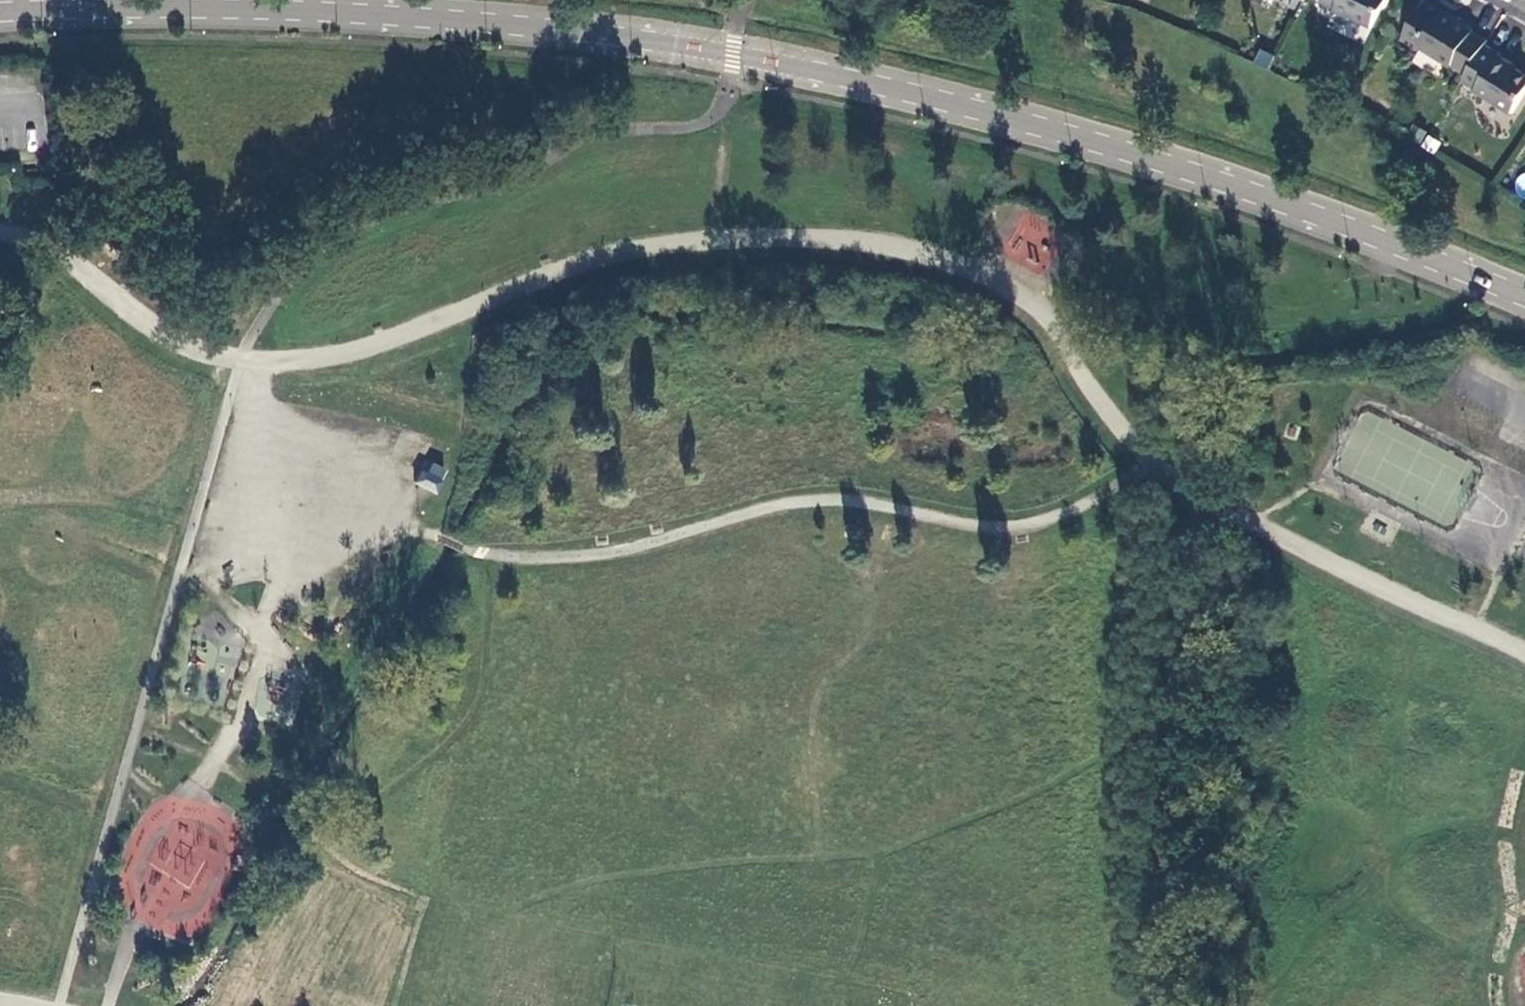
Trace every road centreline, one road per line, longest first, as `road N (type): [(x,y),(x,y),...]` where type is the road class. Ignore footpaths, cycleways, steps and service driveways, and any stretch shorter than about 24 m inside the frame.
road 1 (tertiary): [(0,11),(336,11),(481,20),(733,54),(1090,139),(1298,208),(1524,298)]

